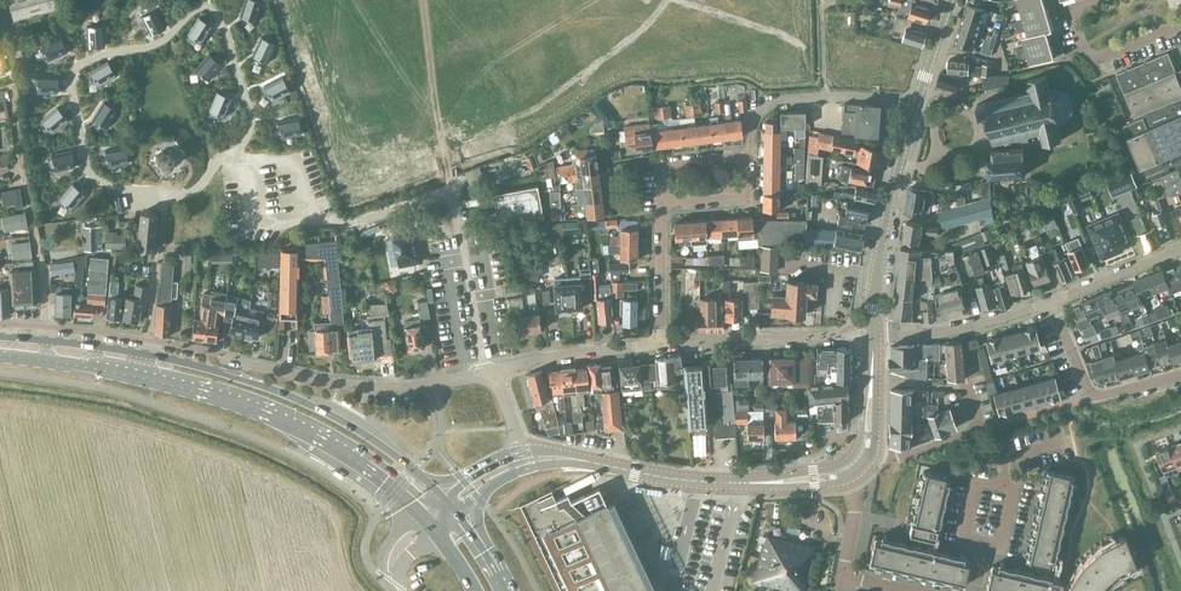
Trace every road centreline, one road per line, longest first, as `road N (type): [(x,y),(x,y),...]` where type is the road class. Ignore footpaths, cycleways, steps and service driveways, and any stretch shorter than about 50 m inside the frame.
road 1 (secondary): [(443,497),(351,427),(256,385),(148,356),(0,339)]
road 2 (secondary): [(0,357),(146,377),(281,418),(355,459),(422,514)]
road 3 (secondary): [(816,480),(716,482),(581,461),(527,462)]
road 4 (residential): [(492,372),(376,389),(219,356)]
road 5 (secondary): [(875,336),(886,221),(918,103)]
road 6 (residential): [(751,158),(750,118),(775,103),(918,103)]
road 7 (residential): [(850,340),(660,345)]
road 8 (residential): [(875,336),(971,327),(1051,301)]
road 9 (residential): [(1109,0),(1075,16),(1093,58),(1180,25)]
road 10 (residential): [(660,345),(492,372)]
road 11 (residential): [(660,345),(663,204)]
road 12 (residential): [(1051,301),(1180,247)]
road 13 (residential): [(751,158),(751,197),(663,204)]
road 14 (residential): [(663,204),(663,166),(751,158)]

